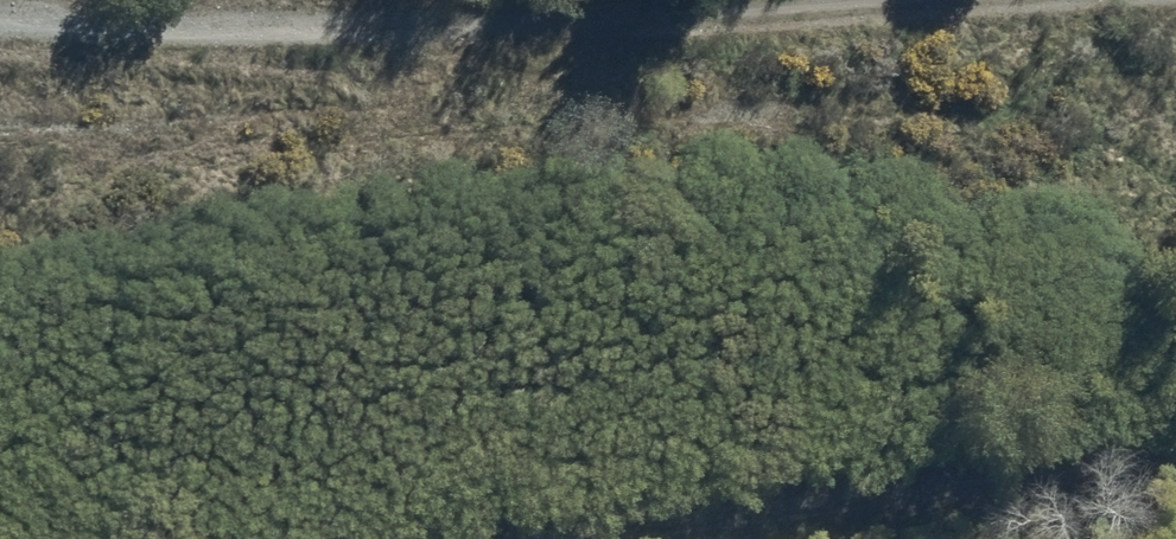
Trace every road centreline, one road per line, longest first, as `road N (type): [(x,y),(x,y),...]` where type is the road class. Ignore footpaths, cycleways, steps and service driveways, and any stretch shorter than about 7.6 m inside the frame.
road 1 (track): [(1175,43),(938,68),(0,85)]
road 2 (track): [(392,538),(1175,436)]
road 3 (track): [(519,0),(364,0)]

